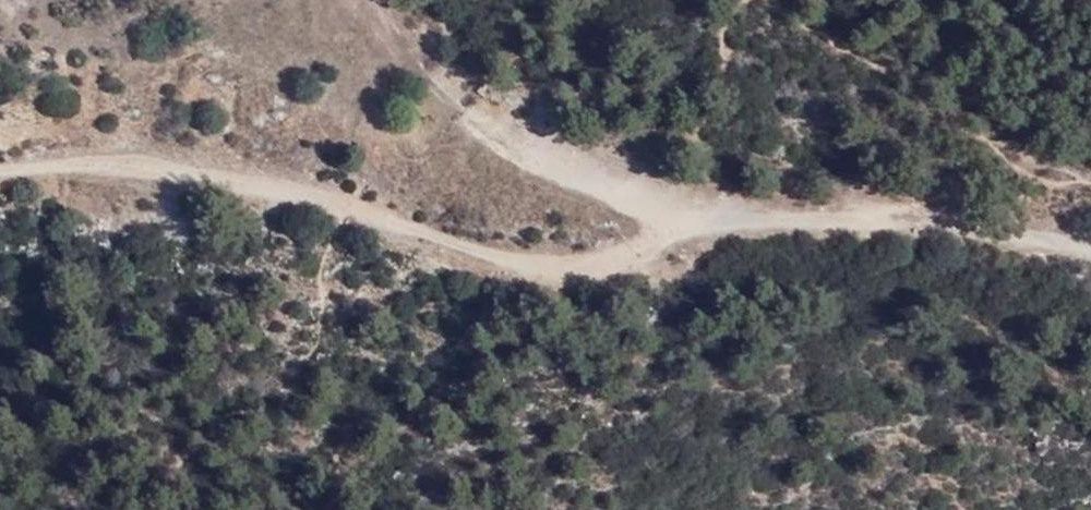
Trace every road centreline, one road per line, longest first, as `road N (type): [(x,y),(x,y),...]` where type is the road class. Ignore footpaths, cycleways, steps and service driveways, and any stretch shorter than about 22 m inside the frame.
road 1 (track): [(684,219),(629,258),(586,275),(127,163),(0,176)]
road 2 (track): [(1090,249),(851,221),(684,219)]
road 3 (track): [(684,219),(527,167),(468,121),(403,46),(387,0)]

